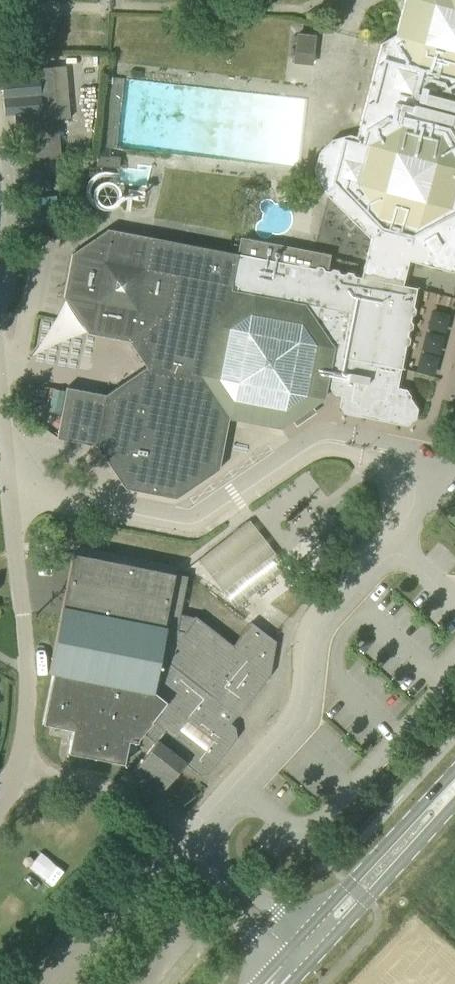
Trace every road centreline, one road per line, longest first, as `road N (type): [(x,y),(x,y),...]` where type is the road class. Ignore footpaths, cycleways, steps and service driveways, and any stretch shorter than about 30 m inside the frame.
road 1 (secondary): [(454,771),(257,983)]
road 2 (secondary): [(290,983),(454,803)]

